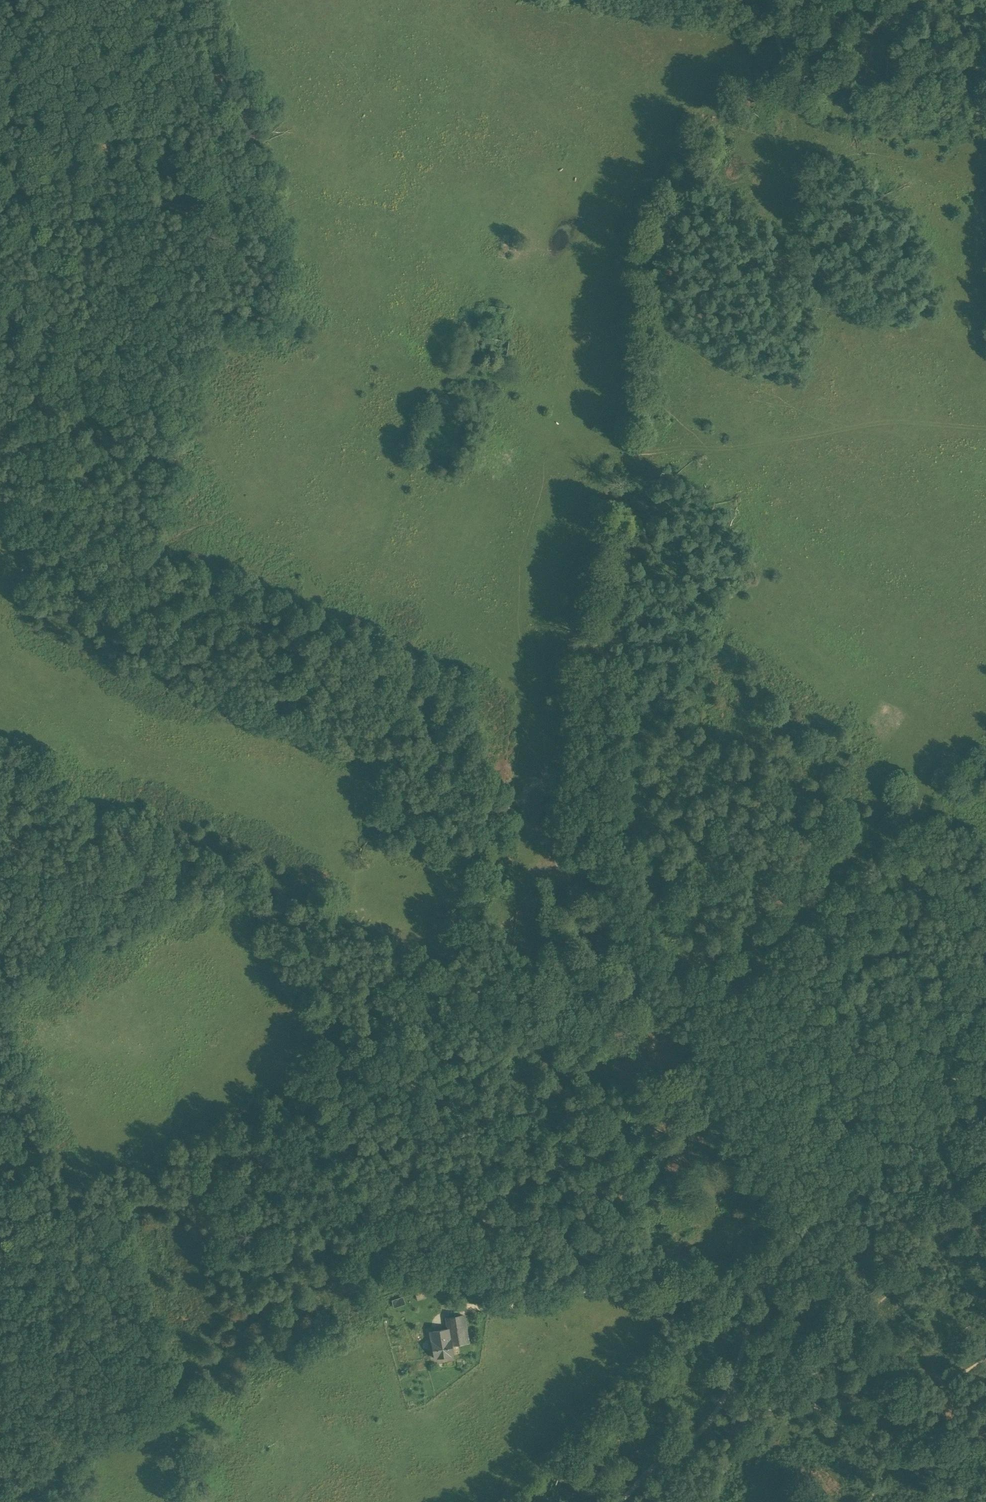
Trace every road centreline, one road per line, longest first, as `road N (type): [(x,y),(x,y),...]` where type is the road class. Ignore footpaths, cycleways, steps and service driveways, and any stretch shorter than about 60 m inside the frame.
road 1 (track): [(985,1060),(903,1128),(773,1256),(727,1394)]
road 2 (track): [(773,0),(797,75),(985,105)]
road 3 (track): [(727,1394),(709,1423),(619,1501)]

